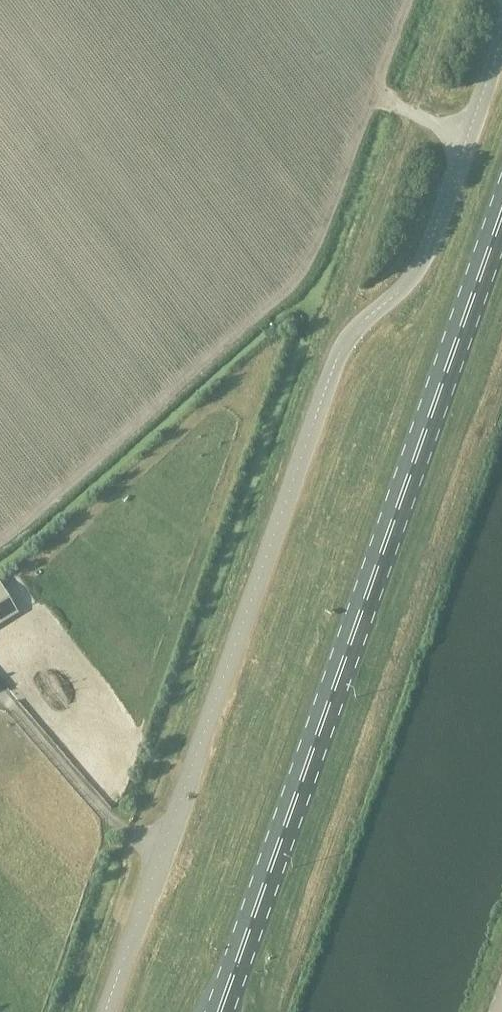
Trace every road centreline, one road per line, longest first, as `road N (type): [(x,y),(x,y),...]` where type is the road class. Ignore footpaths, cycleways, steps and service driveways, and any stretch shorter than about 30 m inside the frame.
road 1 (unclassified): [(501,29),(422,254),(397,291),(346,335),(332,363),(103,1011)]
road 2 (primary): [(218,1011),(501,205)]

